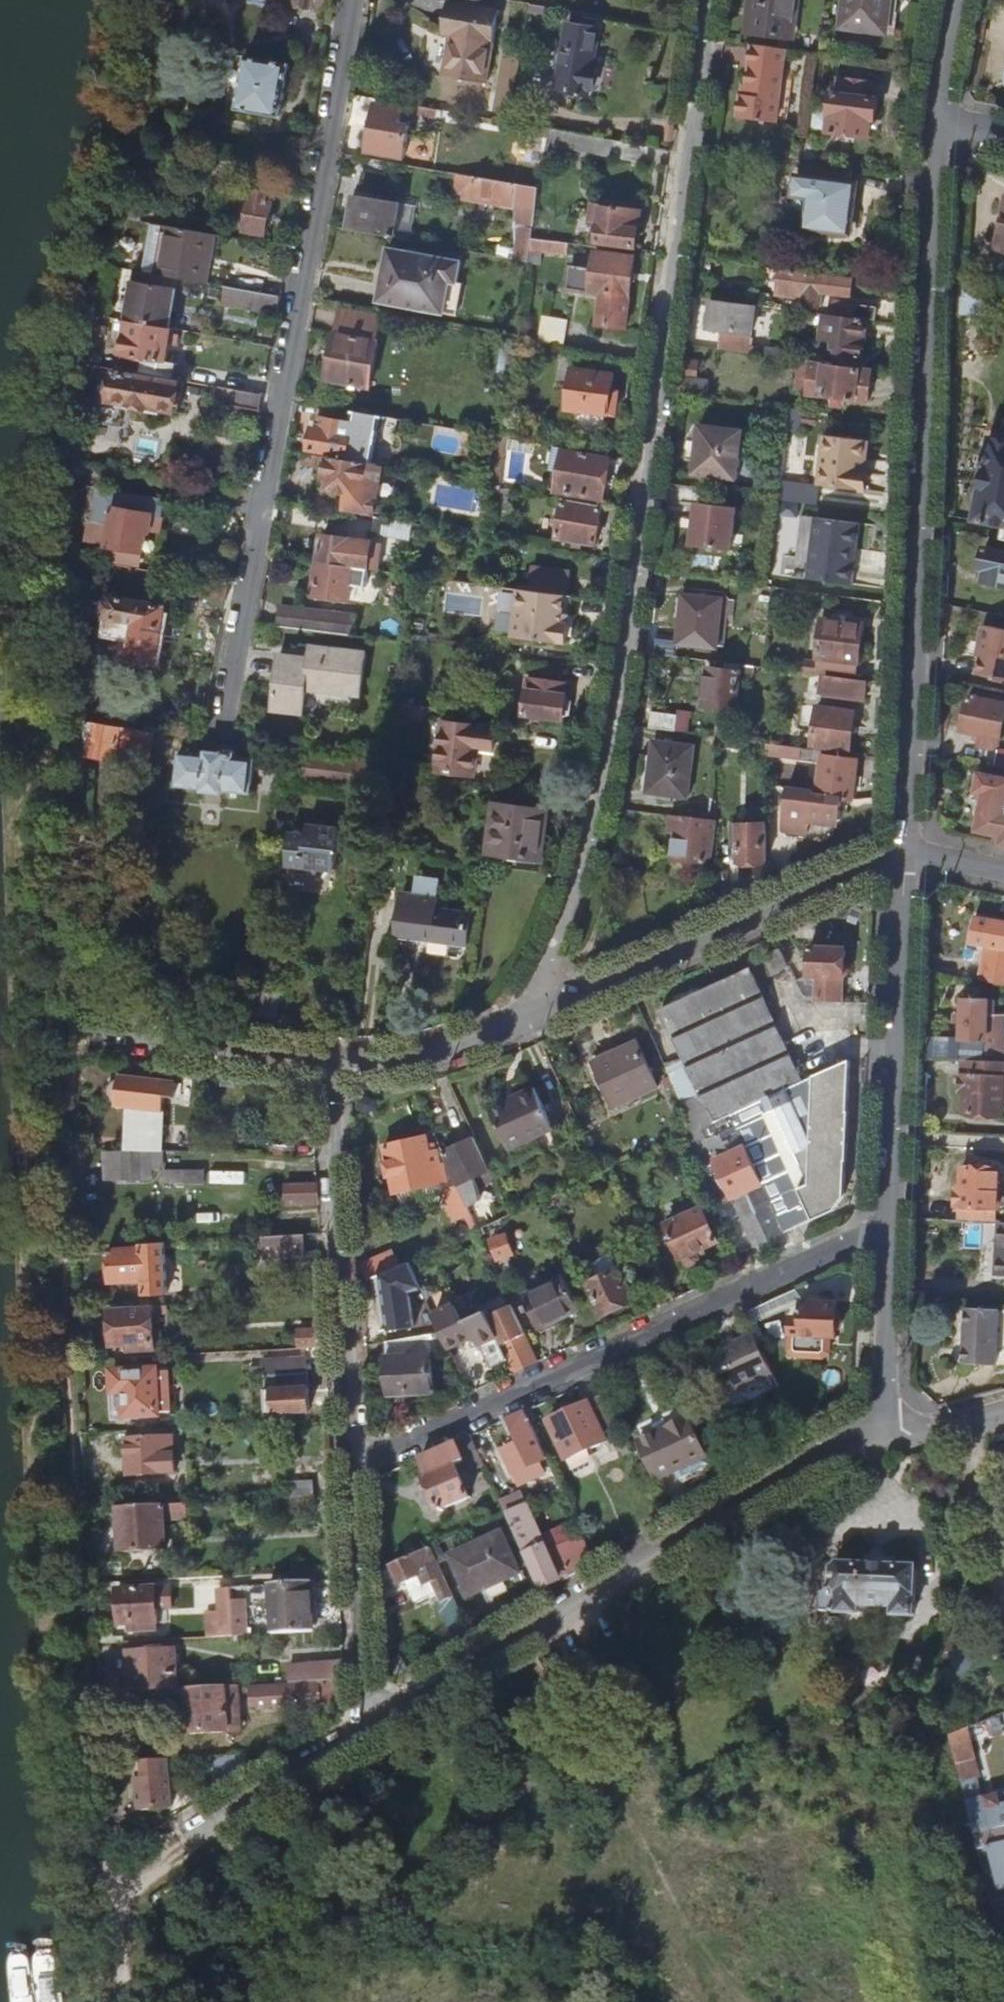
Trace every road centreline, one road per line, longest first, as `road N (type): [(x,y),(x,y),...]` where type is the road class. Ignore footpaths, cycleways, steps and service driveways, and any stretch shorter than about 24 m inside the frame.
road 1 (residential): [(708,0),(621,688),(601,801),(544,974),(545,1012)]
road 2 (residential): [(354,0),(221,732)]
road 3 (residential): [(904,853),(936,120)]
road 4 (residential): [(889,1441),(816,1460),(377,1727)]
road 5 (residential): [(354,1461),(841,1245),(891,1236)]
road 6 (residential): [(333,1061),(354,1461)]
road 7 (residential): [(904,853),(545,1012)]
road 8 (residential): [(891,1236),(904,853)]
road 9 (residential): [(377,1727),(131,1885)]
road 10 (residential): [(354,1461),(377,1727)]
road 11 (residential): [(333,1061),(73,1031)]
road 12 (residential): [(545,1012),(441,1051),(333,1061)]
road 13 (residential): [(889,1441),(882,1393),(891,1236)]
road 14 (track): [(261,508),(70,475)]
road 15 (residential): [(1003,1575),(963,1422)]
road 16 (residential): [(936,120),(955,0)]

